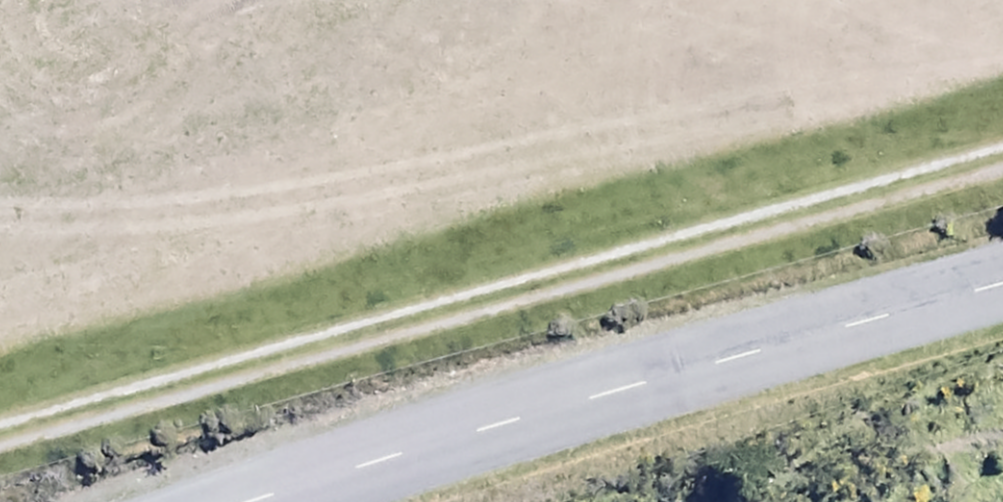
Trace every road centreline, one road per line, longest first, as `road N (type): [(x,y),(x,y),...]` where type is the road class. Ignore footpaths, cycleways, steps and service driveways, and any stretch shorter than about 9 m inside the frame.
road 1 (track): [(1002,168),(0,459)]
road 2 (tertiary): [(260,501),(383,459),(1002,285)]

